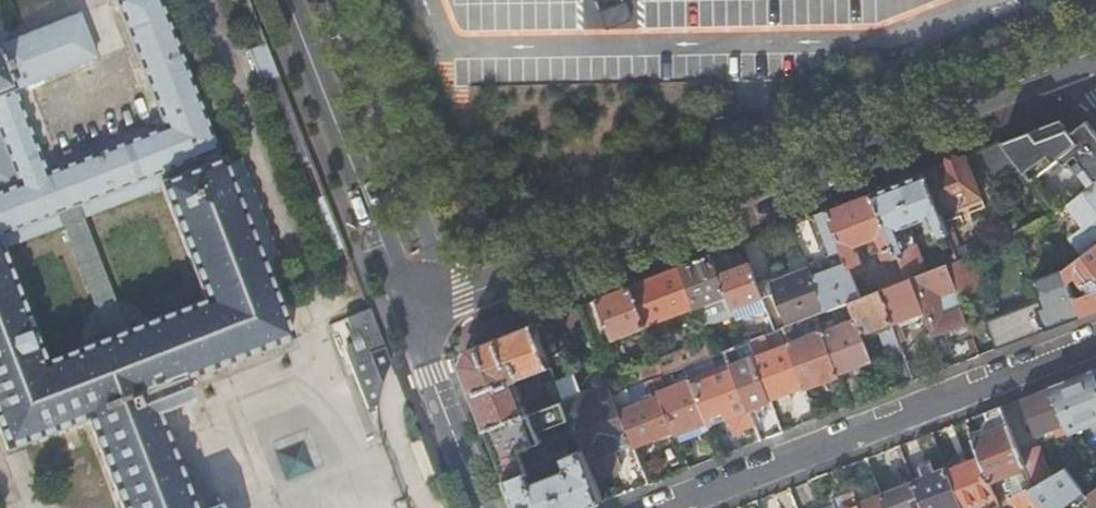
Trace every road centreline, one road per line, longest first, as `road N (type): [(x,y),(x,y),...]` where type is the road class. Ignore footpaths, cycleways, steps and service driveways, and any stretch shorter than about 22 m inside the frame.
road 1 (tertiary): [(1073,63),(408,316)]
road 2 (residential): [(1095,344),(685,507)]
road 3 (tertiary): [(286,0),(408,316)]
road 4 (residential): [(408,316),(486,507)]

